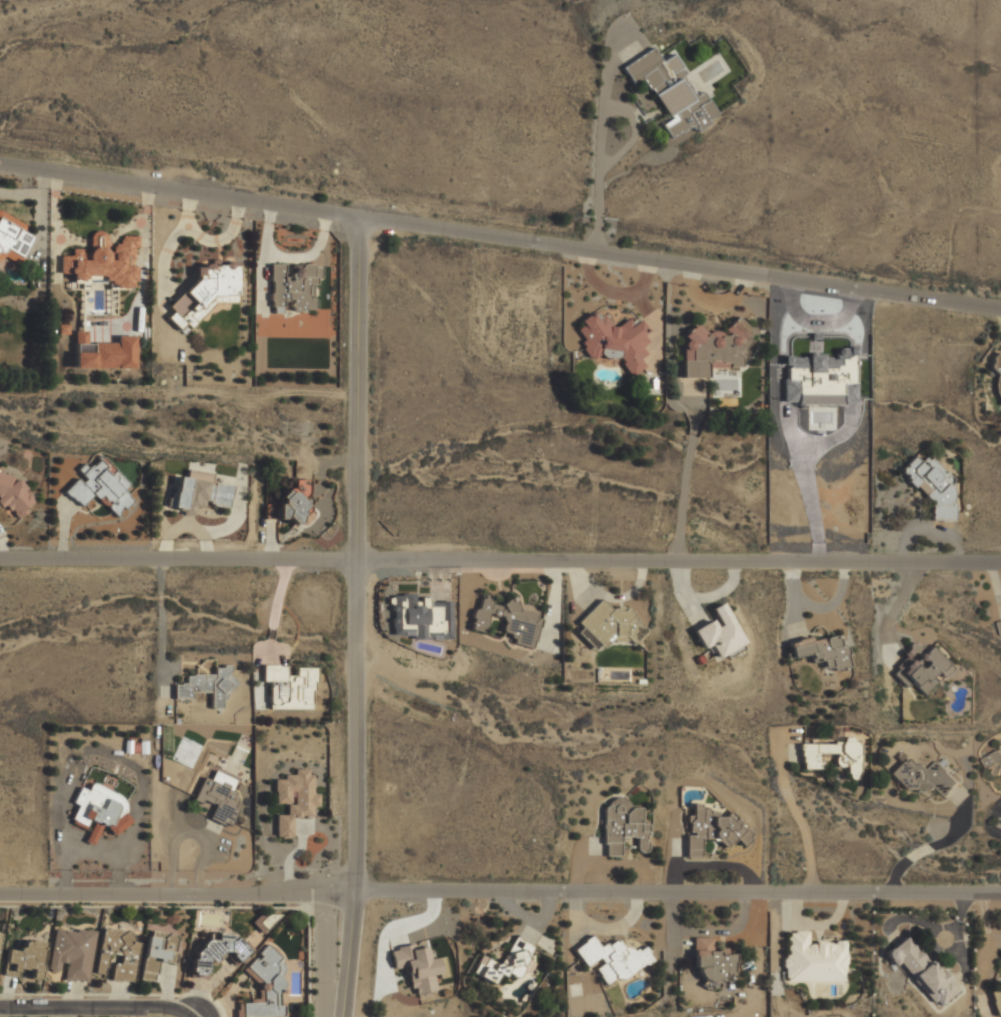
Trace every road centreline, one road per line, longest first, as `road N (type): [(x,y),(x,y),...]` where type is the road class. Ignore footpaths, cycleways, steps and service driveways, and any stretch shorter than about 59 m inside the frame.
road 1 (residential): [(1000,561),(0,558)]
road 2 (residential): [(0,892),(1000,891)]
road 3 (tertiary): [(347,1016),(355,922),(357,214)]
road 4 (tertiary): [(357,214),(1000,308)]
road 5 (tertiary): [(0,163),(357,214)]
road 6 (residential): [(0,1006),(162,1007),(189,1016)]

